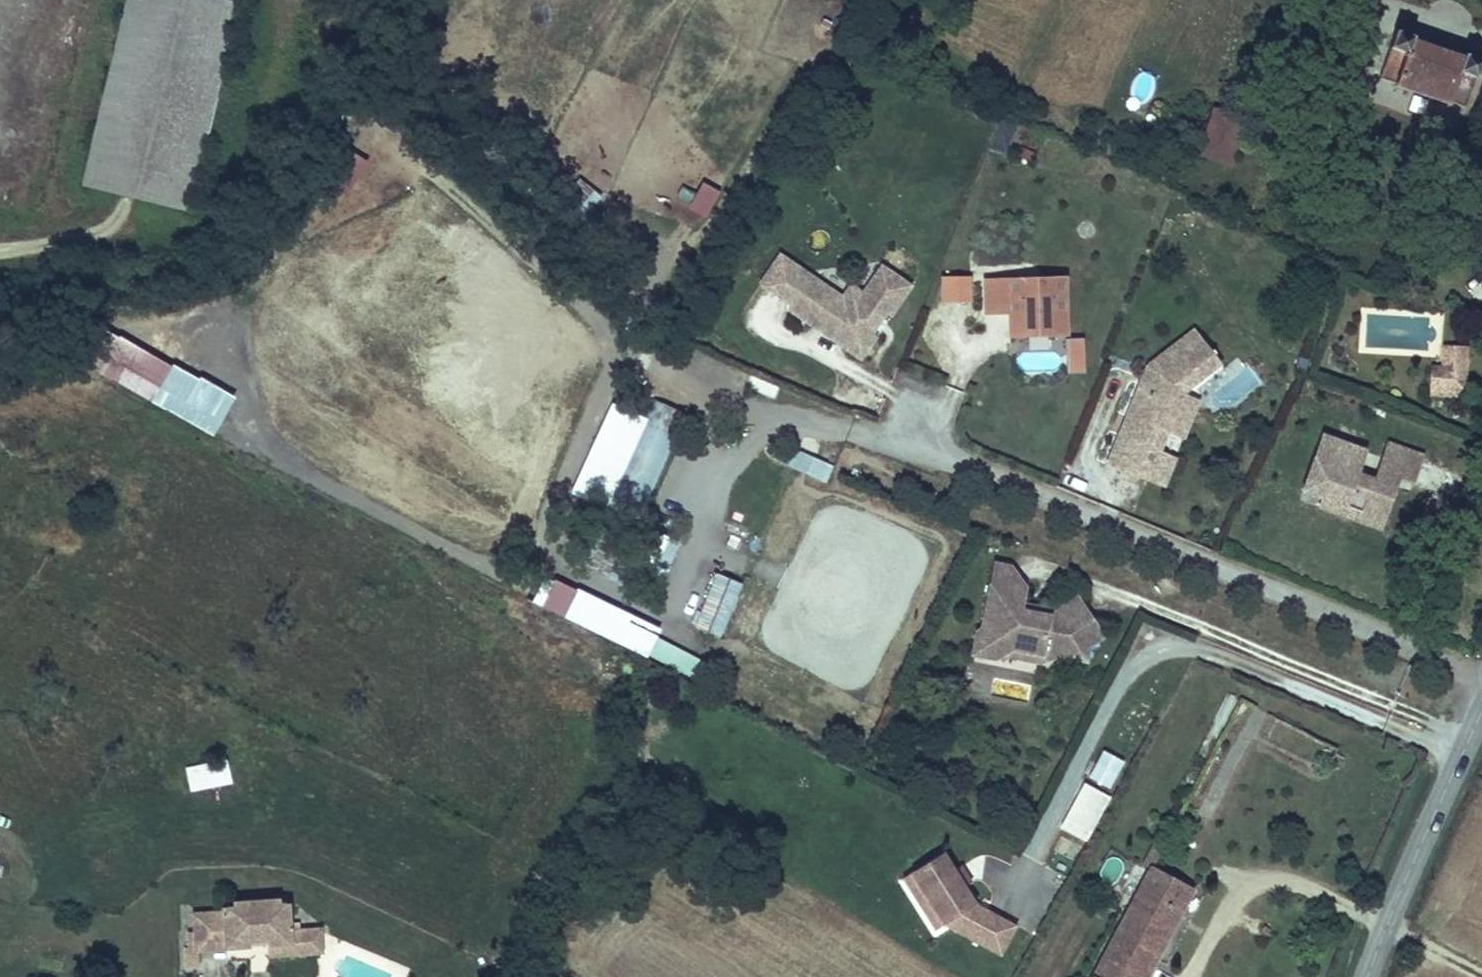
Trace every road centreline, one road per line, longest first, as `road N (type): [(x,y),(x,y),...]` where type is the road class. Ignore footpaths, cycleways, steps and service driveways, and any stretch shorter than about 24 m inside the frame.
road 1 (unclassified): [(930,394),(910,447),(1481,679)]
road 2 (track): [(0,252),(194,228),(220,189),(273,0)]
road 3 (tertiary): [(1481,705),(1368,976)]
road 4 (track): [(110,0),(51,231)]

